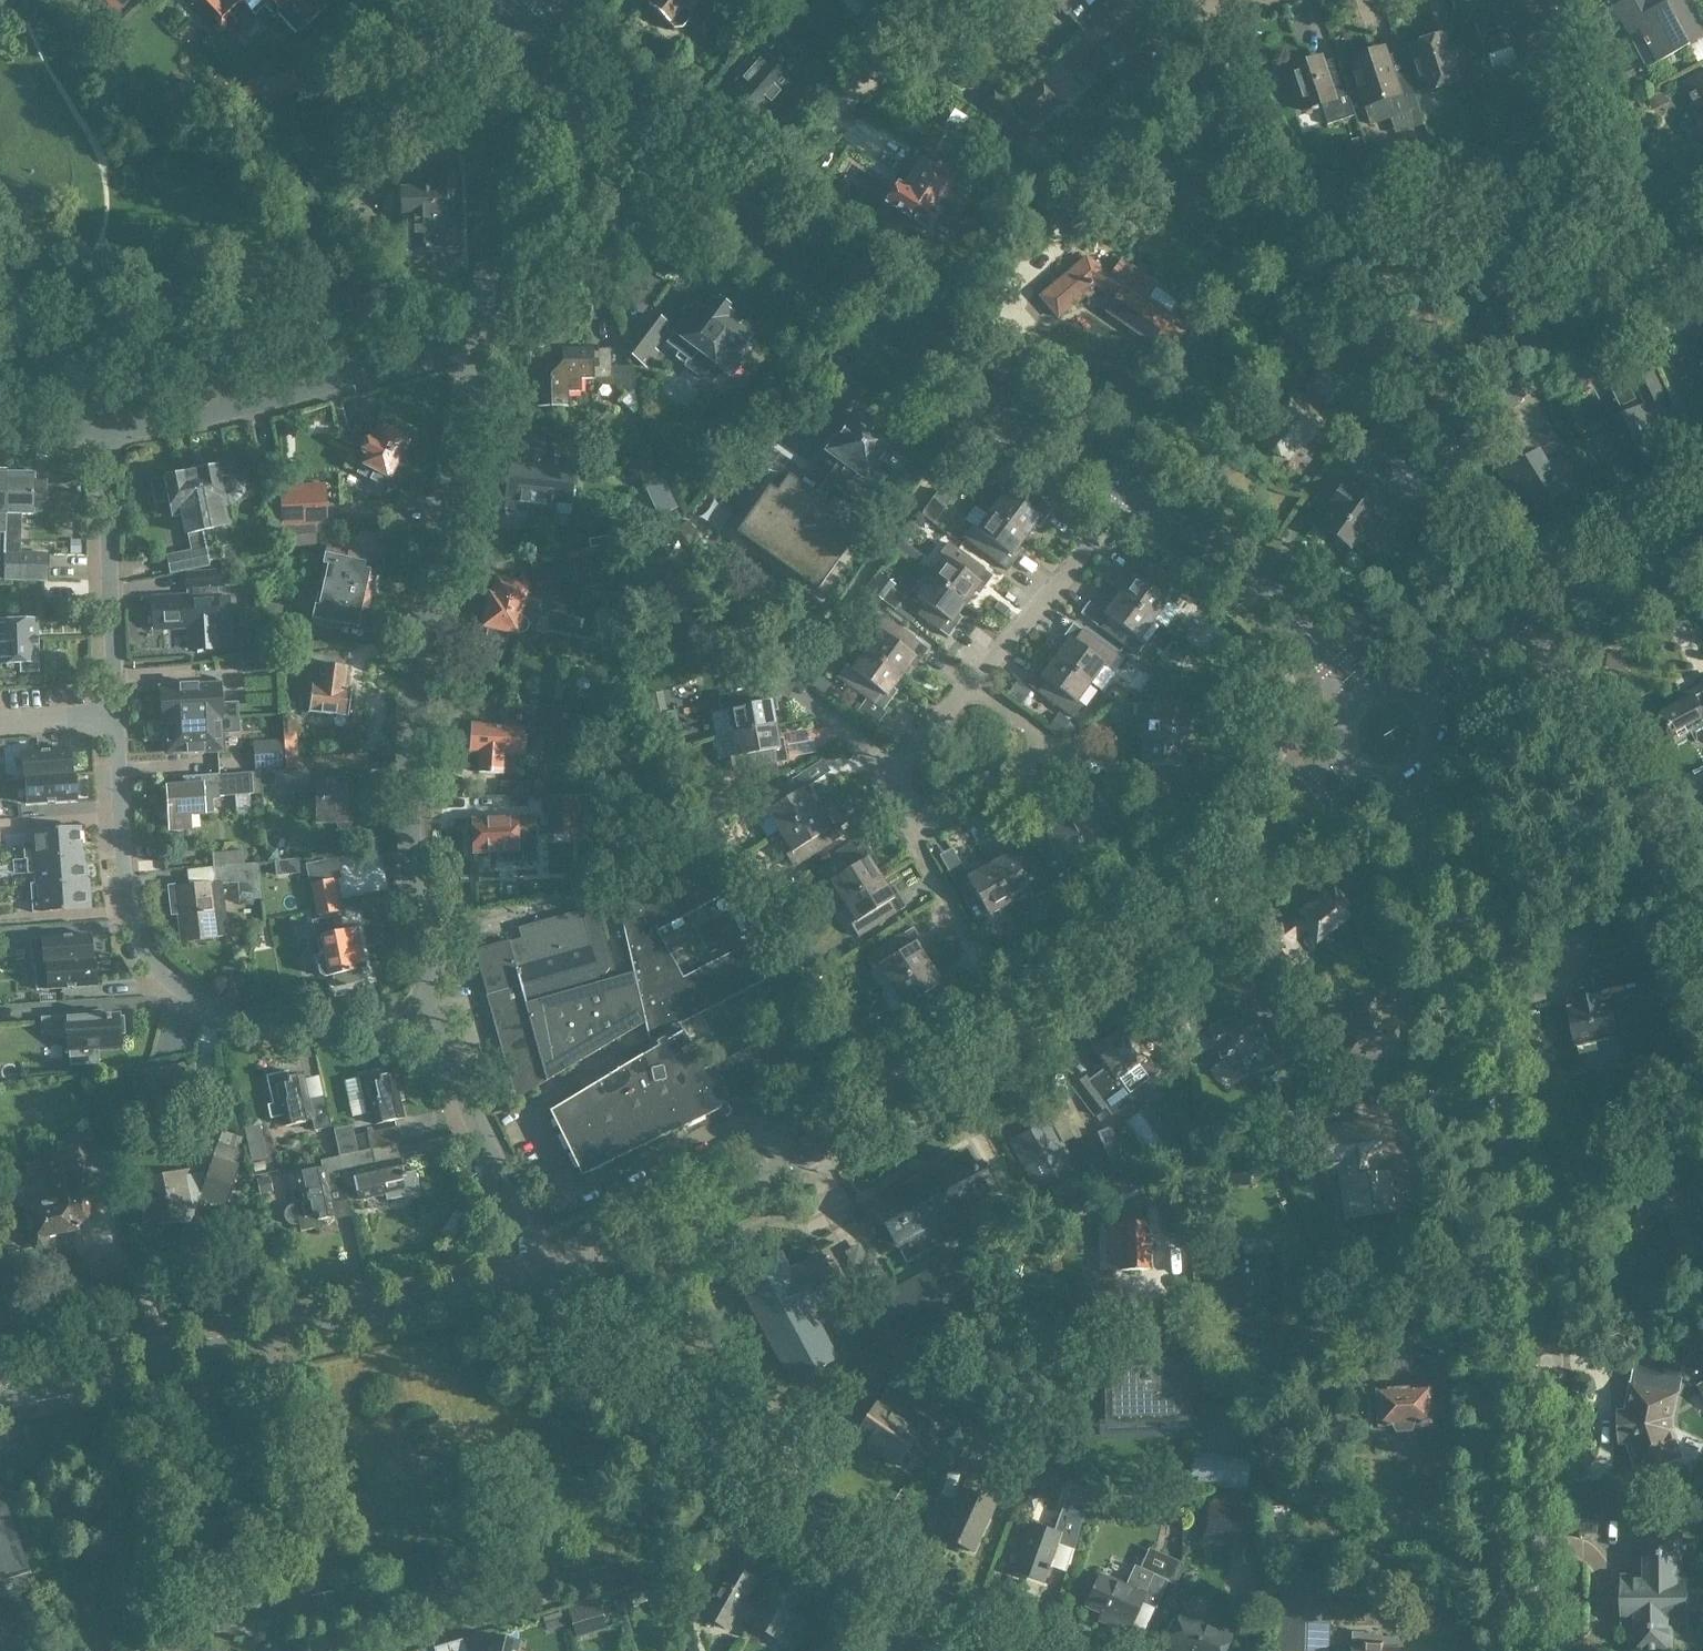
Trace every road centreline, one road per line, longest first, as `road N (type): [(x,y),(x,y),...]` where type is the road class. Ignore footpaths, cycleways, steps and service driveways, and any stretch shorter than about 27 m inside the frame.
road 1 (secondary): [(1536,1650),(1528,1363),(1506,1139),(1442,853),(1414,785)]
road 2 (secondary): [(1128,490),(839,292),(537,52)]
road 3 (residential): [(434,1011),(412,881),(412,722),(473,348)]
road 4 (residential): [(1012,1650),(817,1529),(749,1476),(591,1331),(545,1275)]
road 5 (residential): [(0,1400),(545,1275)]
road 6 (residential): [(434,1011),(323,1026),(233,1022),(176,994),(129,916),(110,717)]
road 7 (residential): [(545,1275),(783,1166),(1018,1025)]
road 8 (residential): [(1018,1025),(1342,772)]
road 9 (residential): [(473,348),(150,427),(102,432)]
road 10 (track): [(1536,622),(1702,936)]
road 11 (secondary): [(1426,701),(1587,586),(1702,517)]
road 12 (track): [(1619,280),(1457,241),(1362,204),(1309,203)]
road 13 (track): [(963,0),(729,208)]
road 14 (secondary): [(1359,690),(1241,566),(1128,490)]
road 15 (residential): [(473,348),(537,52)]
road 16 (residential): [(545,1275),(434,1011)]
road 17 (residential): [(110,717),(102,432)]
road 18 (residential): [(912,847),(1042,777),(1042,748),(972,691)]
road 19 (residential): [(972,691),(1128,490)]
road 20 (track): [(1702,1093),(1517,1233)]
road 21 (residential): [(1018,1025),(912,847)]
road 22 (residential): [(891,798),(972,691)]

